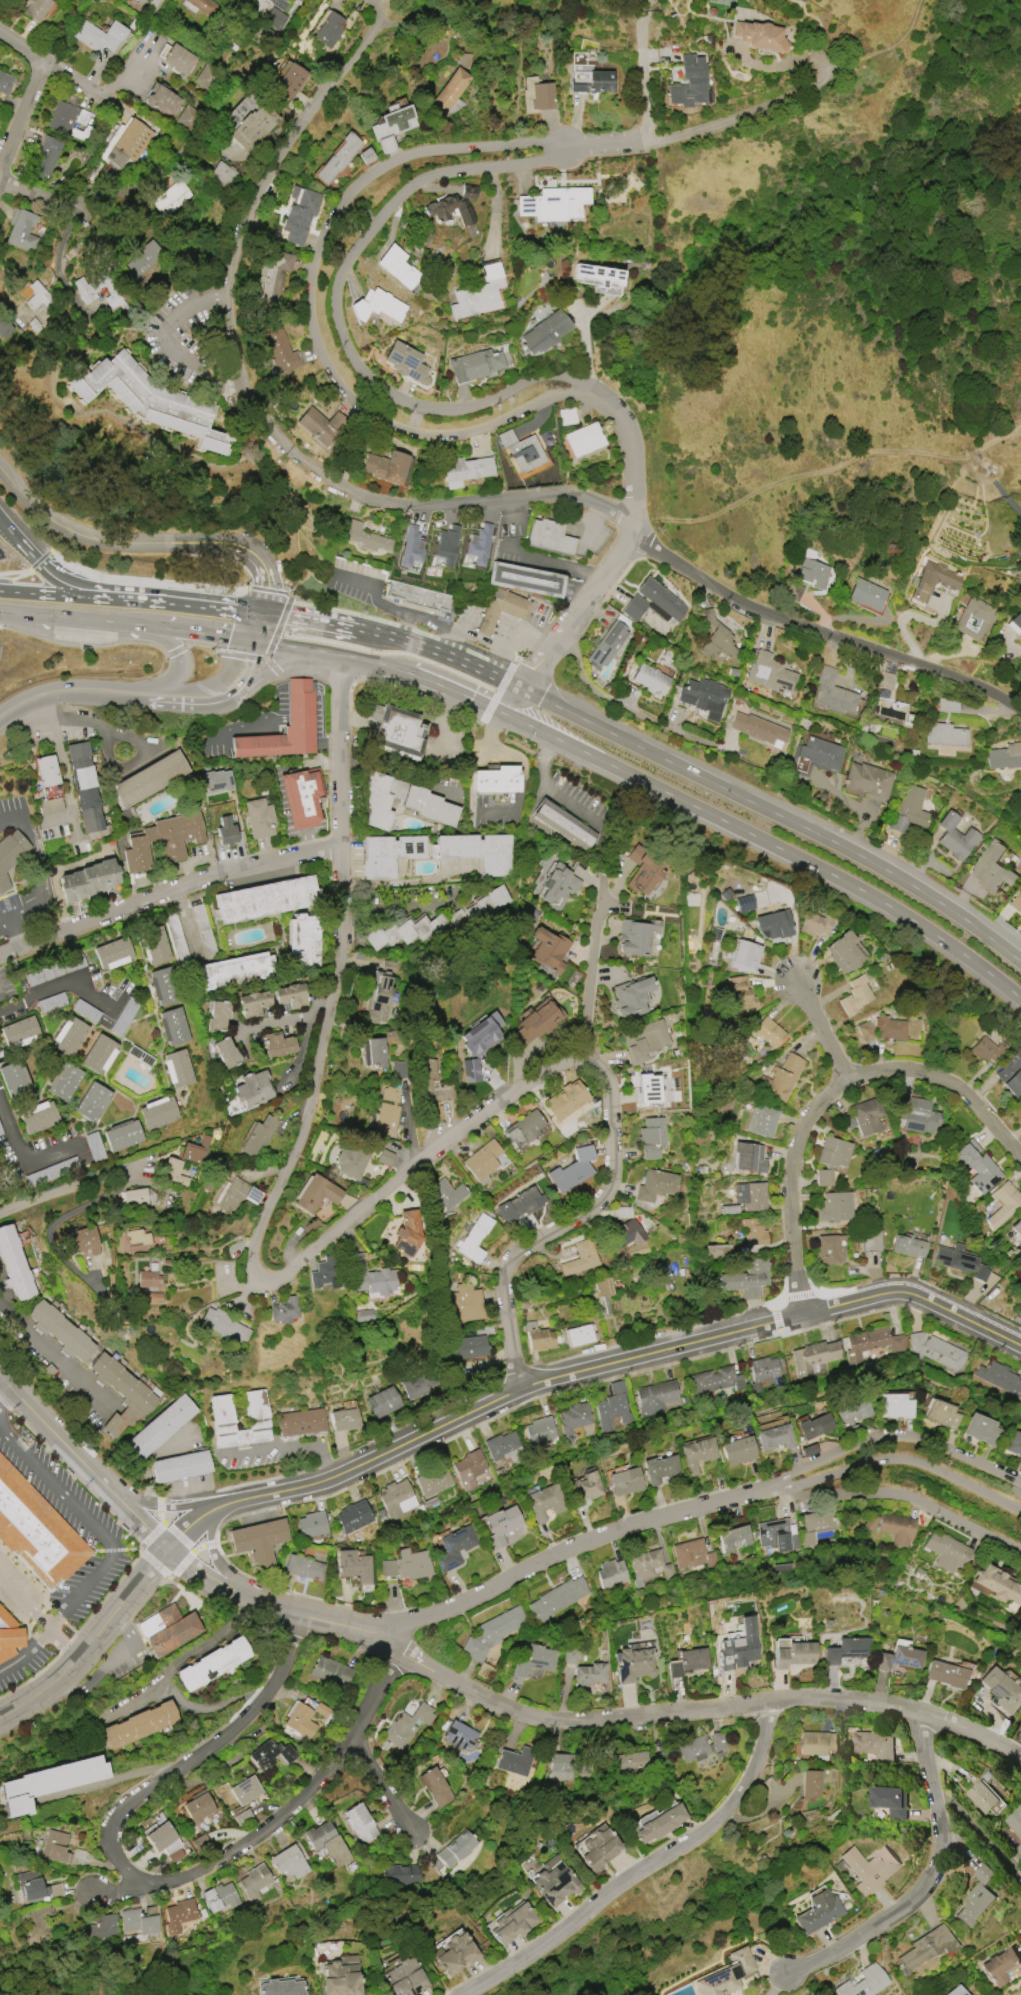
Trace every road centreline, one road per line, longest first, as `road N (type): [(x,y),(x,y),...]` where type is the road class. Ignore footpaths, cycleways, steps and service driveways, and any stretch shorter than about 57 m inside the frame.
road 1 (residential): [(341,655),(342,976),(305,1135),(256,1235),(255,1268),(272,1282),(287,1277),(461,1128),(552,1069),(596,1067),(610,1086),(611,1185),(592,1209),(525,1250),(503,1284),(525,1388)]
road 2 (residential): [(637,532),(588,503),(528,494),(450,509),(365,494),(292,440),(264,399),(236,313),(235,259),(250,215),(280,168),(382,29),(382,0)]
road 3 (tertiary): [(1020,1346),(893,1291),(525,1388),(362,1467),(247,1500)]
road 4 (secondary): [(341,655),(454,691),(834,875),(1020,997)]
road 5 (residential): [(304,1615),(285,1666),(243,1722),(129,1801),(111,1835),(121,1871),(154,1882),(197,1872),(257,1839),(343,1754),(399,1658)]
road 6 (residential): [(566,148),(443,148),(395,166),(313,277),(316,325),(334,379),(374,417),(431,436),(483,429),(552,398),(601,396)]
road 7 (residential): [(170,1551),(219,1583),(304,1615),(381,1628),(399,1658),(536,1720),(772,1704)]
road 8 (residential): [(601,396),(571,379),(549,378),(455,411),(408,405),(354,365),(339,320),(338,284),(409,186),(448,172),(517,168),(566,148)]
road 9 (secondary): [(1020,961),(852,851),(525,692)]
road 10 (residential): [(772,1704),(768,1743),(747,1788),(712,1828),(470,1994)]
road 11 (residential): [(1020,710),(987,689),(726,600),(637,532)]
road 12 (residential): [(381,1628),(475,1596),(584,1537),(764,1488)]
road 13 (residential): [(0,957),(201,883),(344,846)]
road 14 (residential): [(911,1709),(934,1848),(922,1883),(892,1912),(770,1979)]
road 15 (residential): [(805,1313),(789,1231),(793,1150),(805,1121),(848,1079),(803,988)]
road 16 (residential): [(264,612),(269,578),(247,549),(91,538),(51,520),(0,472)]
road 17 (residential): [(566,148),(686,136),(807,91),(845,67)]
road 18 (residential): [(1020,1481),(915,1435),(877,1437),(764,1488)]
road 19 (residential): [(764,1488),(821,1483),(888,1459),(915,1461),(1020,1509)]
road 20 (residential): [(772,1704),(861,1698),(976,1730),(1020,1757)]
road 21 (tertiary): [(170,1551),(73,1669),(0,1721)]
road 22 (residential): [(0,1374),(152,1531)]
road 23 (motorway): [(192,605),(80,576),(0,512)]
road 24 (residential): [(848,1079),(876,1071),(919,1074),(958,1088),(1020,1161)]
road 25 (residential): [(0,30),(105,99),(154,40)]
road 26 (residential): [(525,692),(637,532)]
road 27 (secondary): [(192,605),(0,590)]
road 28 (secondary): [(525,692),(451,657),(352,628)]
road 29 (tertiary): [(150,696),(69,691),(0,719)]
road 30 (secondary): [(376,663),(417,662),(496,694),(525,692)]
road 31 (residential): [(637,532),(624,426),(601,396)]
road 32 (tertiary): [(247,1500),(184,1507),(121,1500)]
road 33 (residential): [(46,60),(0,178)]

